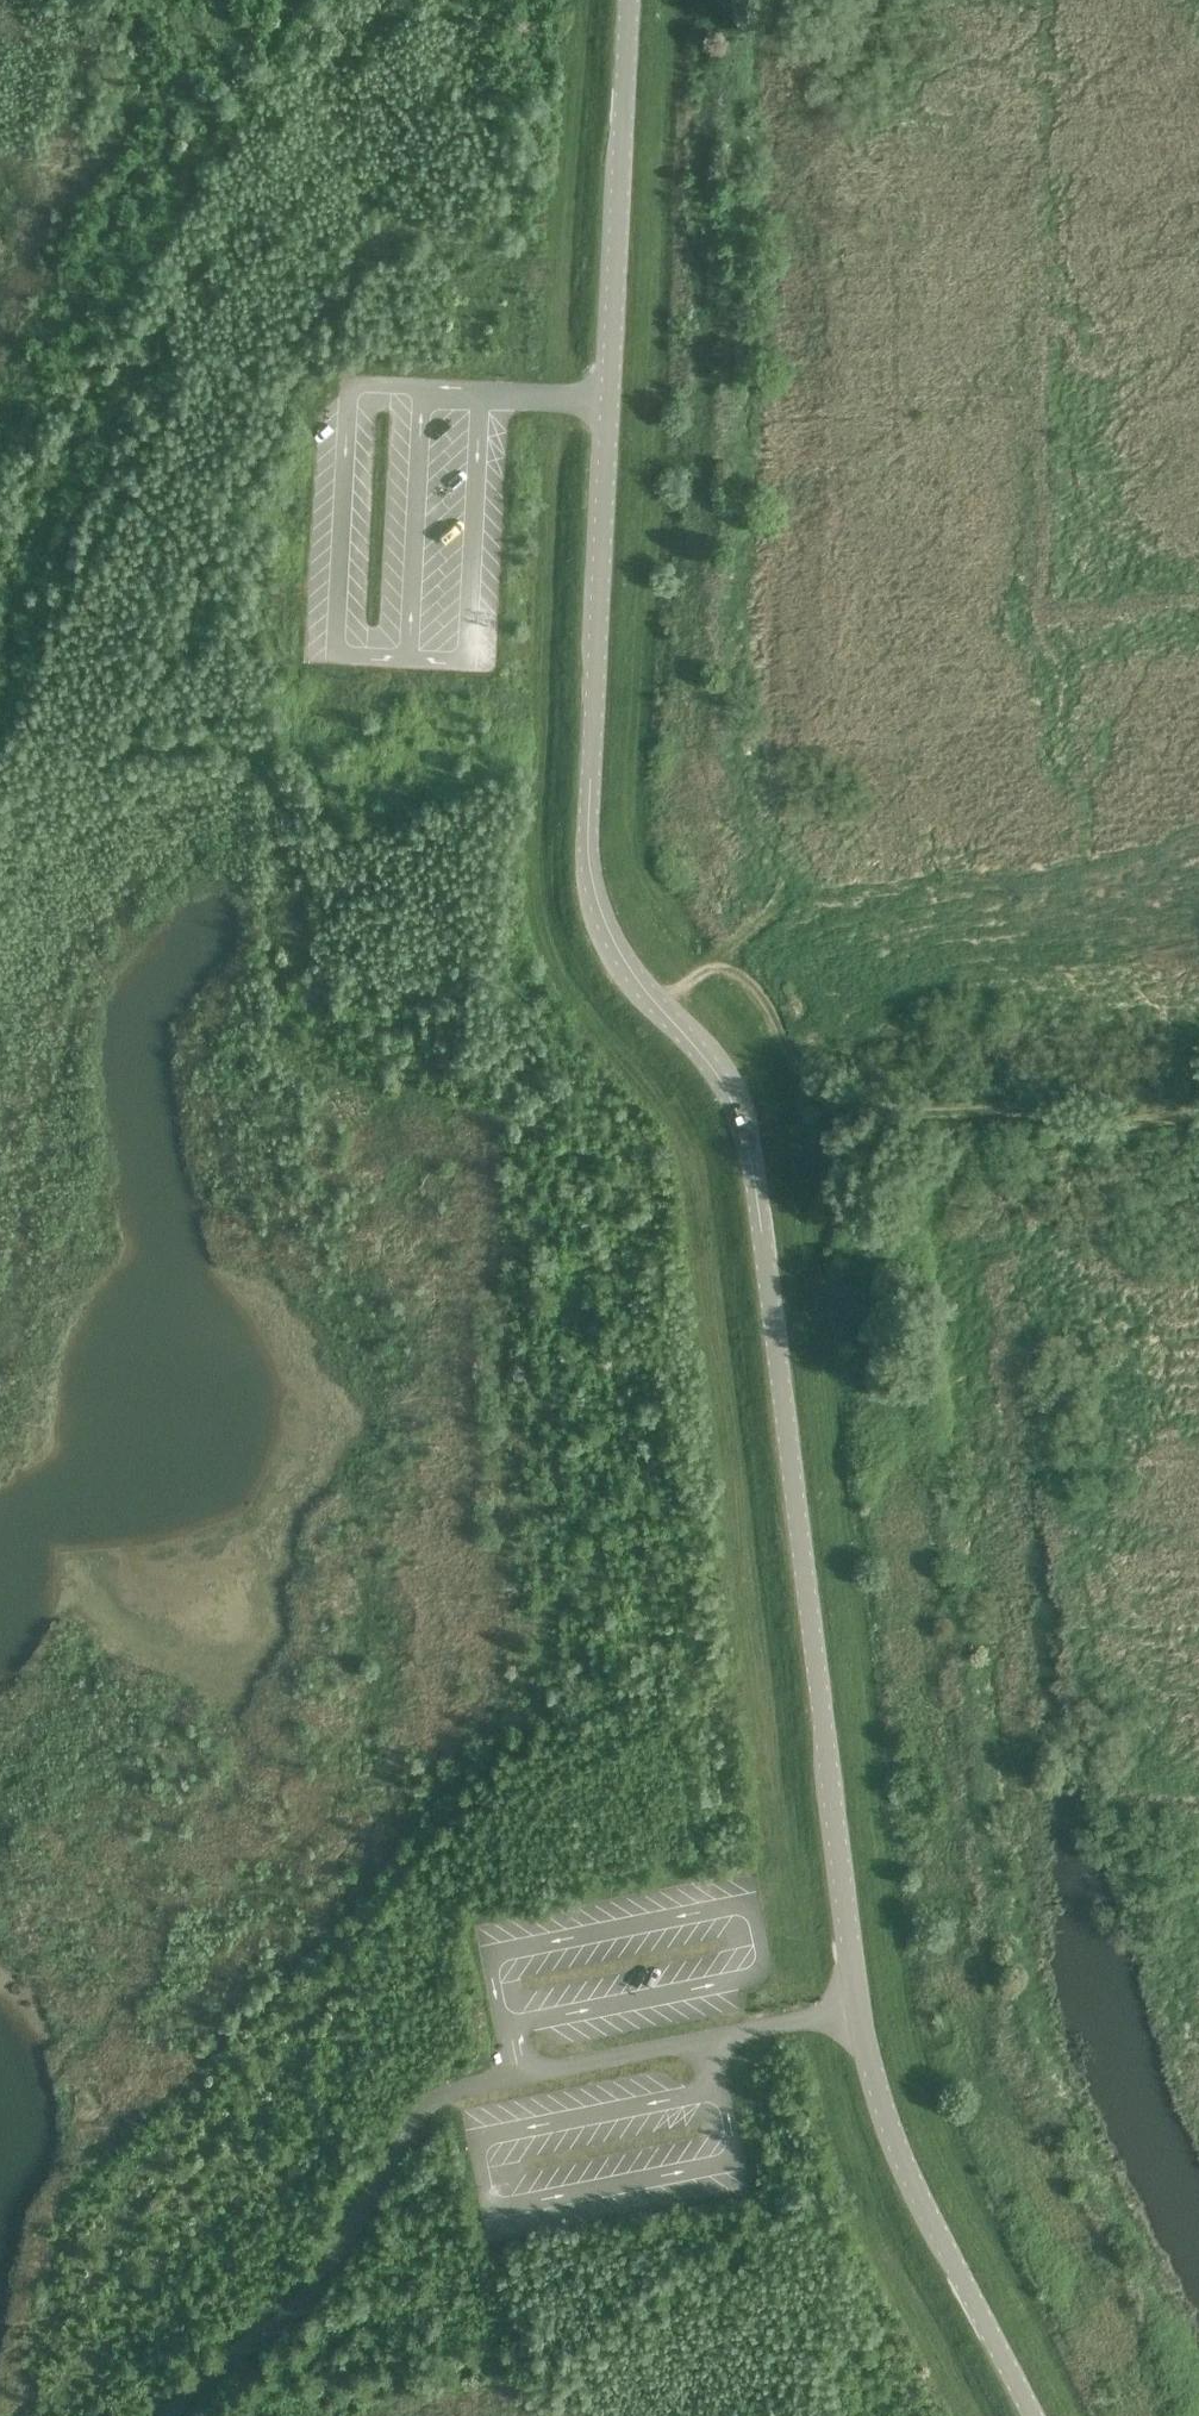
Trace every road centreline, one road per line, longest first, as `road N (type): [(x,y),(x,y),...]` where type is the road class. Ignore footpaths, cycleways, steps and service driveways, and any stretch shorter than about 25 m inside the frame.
road 1 (unclassified): [(856,2006),(744,1125),(734,1087),(620,952),(587,871),(630,0)]
road 2 (unclassified): [(1039,2415),(885,2129),(856,2006)]
road 3 (unclassified): [(511,2078),(856,2006)]

